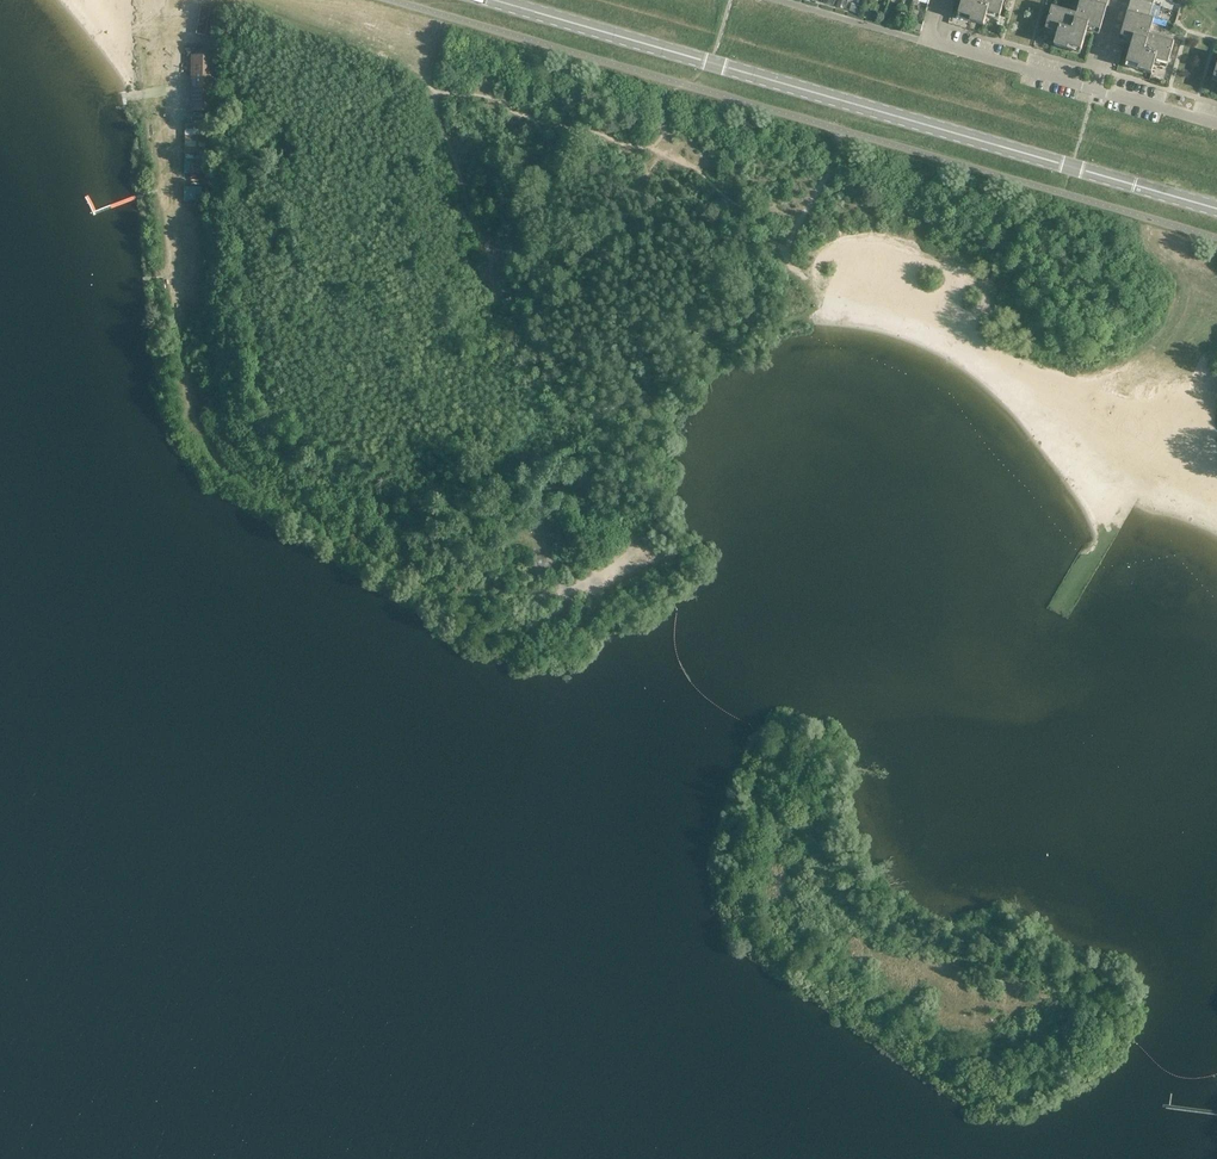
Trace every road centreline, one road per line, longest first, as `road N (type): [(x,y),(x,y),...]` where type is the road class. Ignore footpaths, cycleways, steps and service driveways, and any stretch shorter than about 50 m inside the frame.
road 1 (tertiary): [(1216,211),(491,0)]
road 2 (residential): [(938,0),(927,43),(1216,124)]

